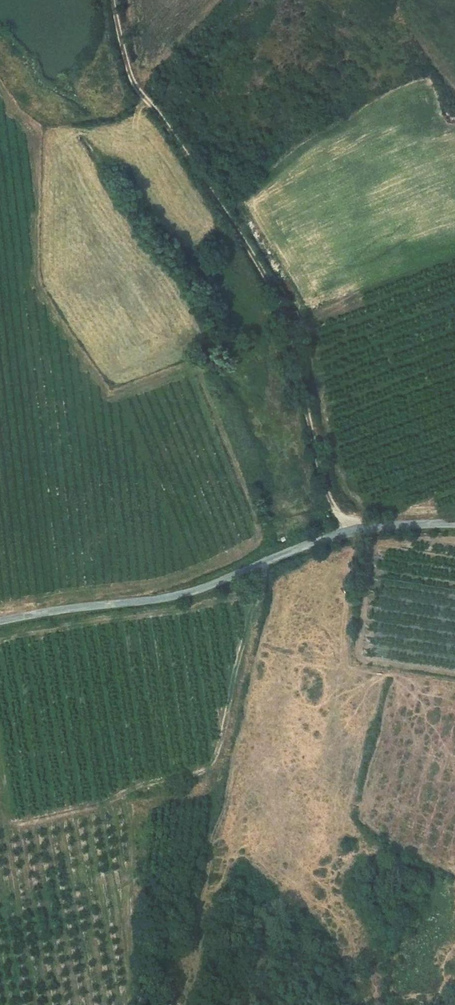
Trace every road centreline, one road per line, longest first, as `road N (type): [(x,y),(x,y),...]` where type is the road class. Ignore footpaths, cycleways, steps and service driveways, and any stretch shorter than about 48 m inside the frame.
road 1 (unclassified): [(0,621),(169,600),(351,530),(454,527)]

